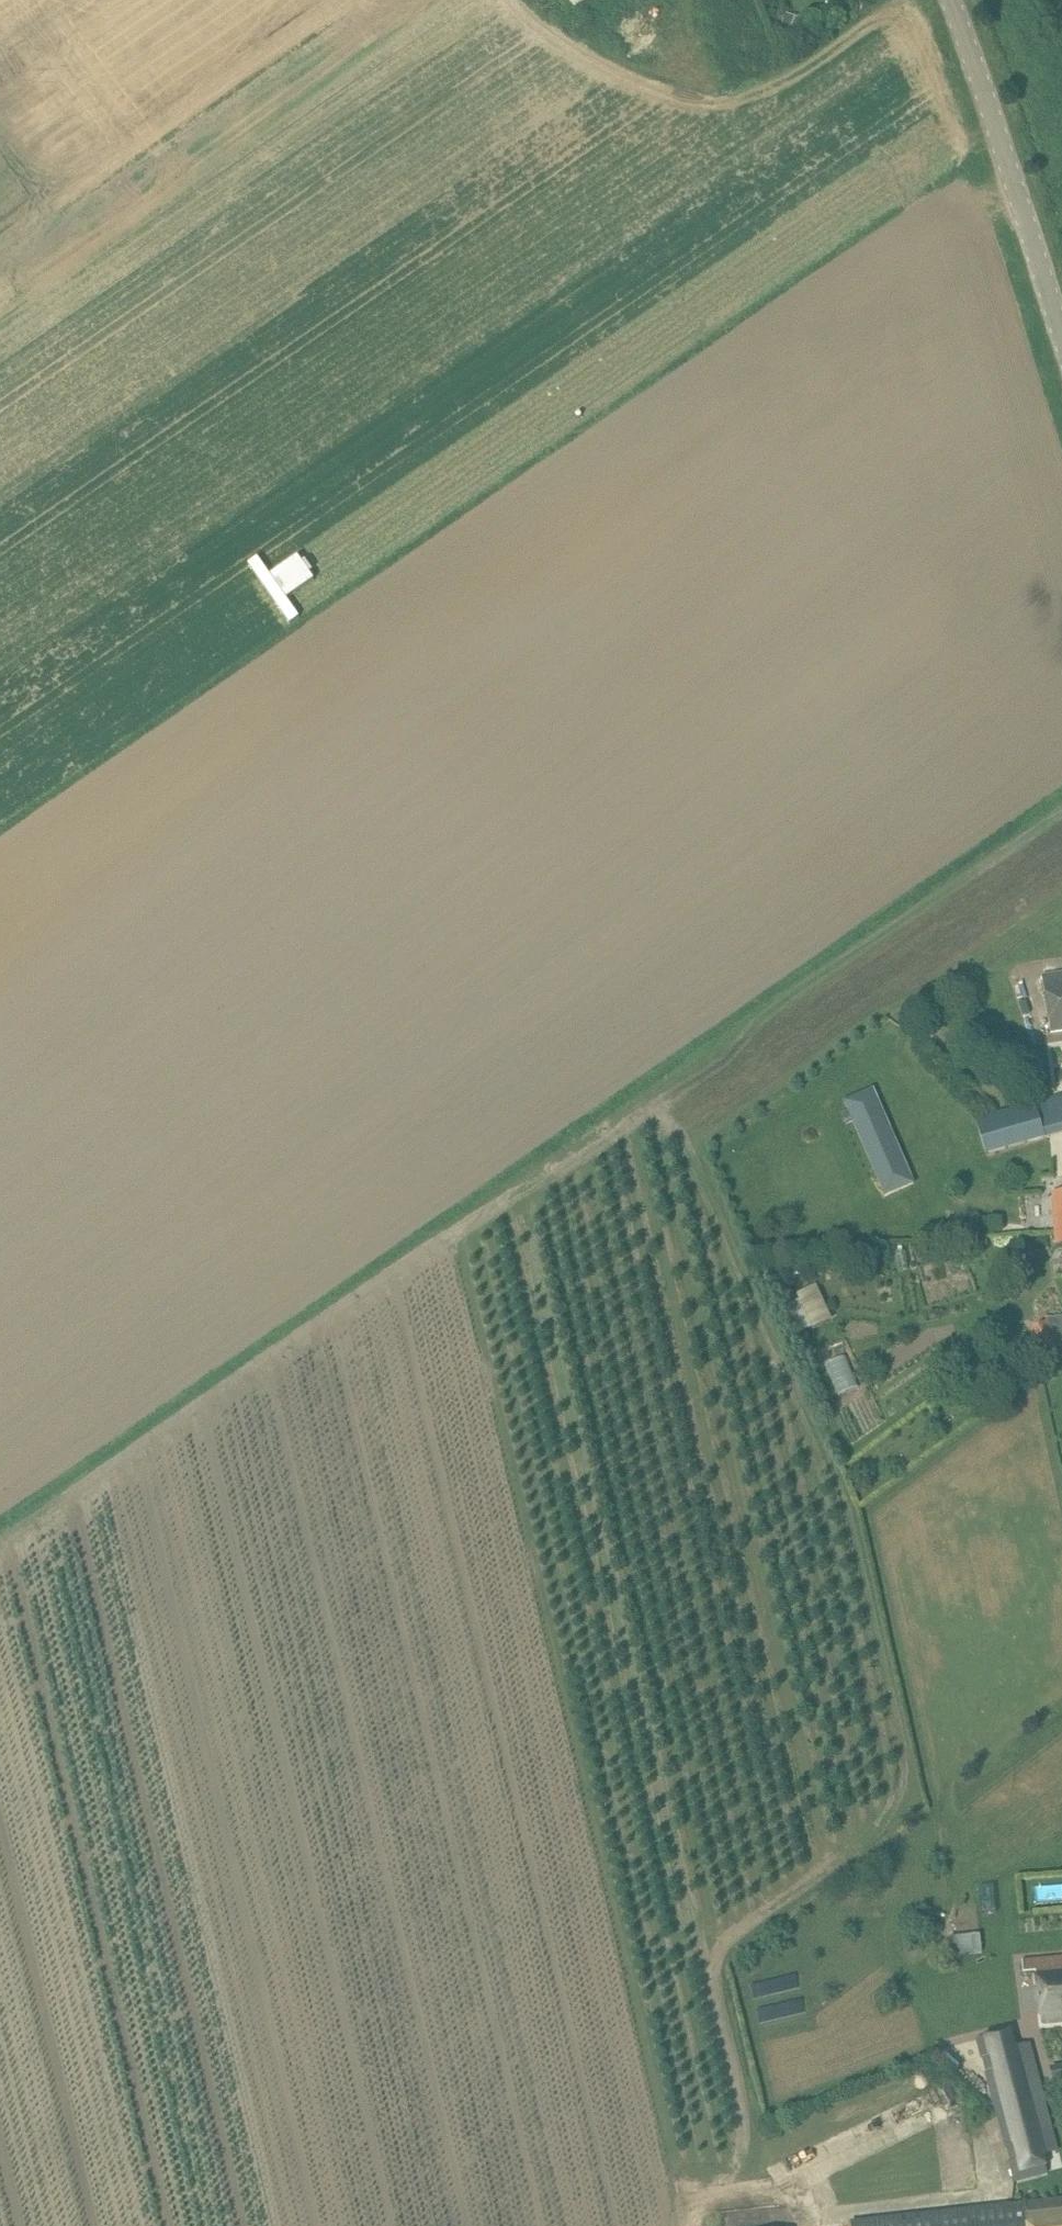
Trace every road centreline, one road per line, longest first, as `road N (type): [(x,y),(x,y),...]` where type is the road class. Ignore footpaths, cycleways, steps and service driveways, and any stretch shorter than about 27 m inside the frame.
road 1 (track): [(0,305),(423,0)]
road 2 (unclassified): [(1061,334),(952,0)]

